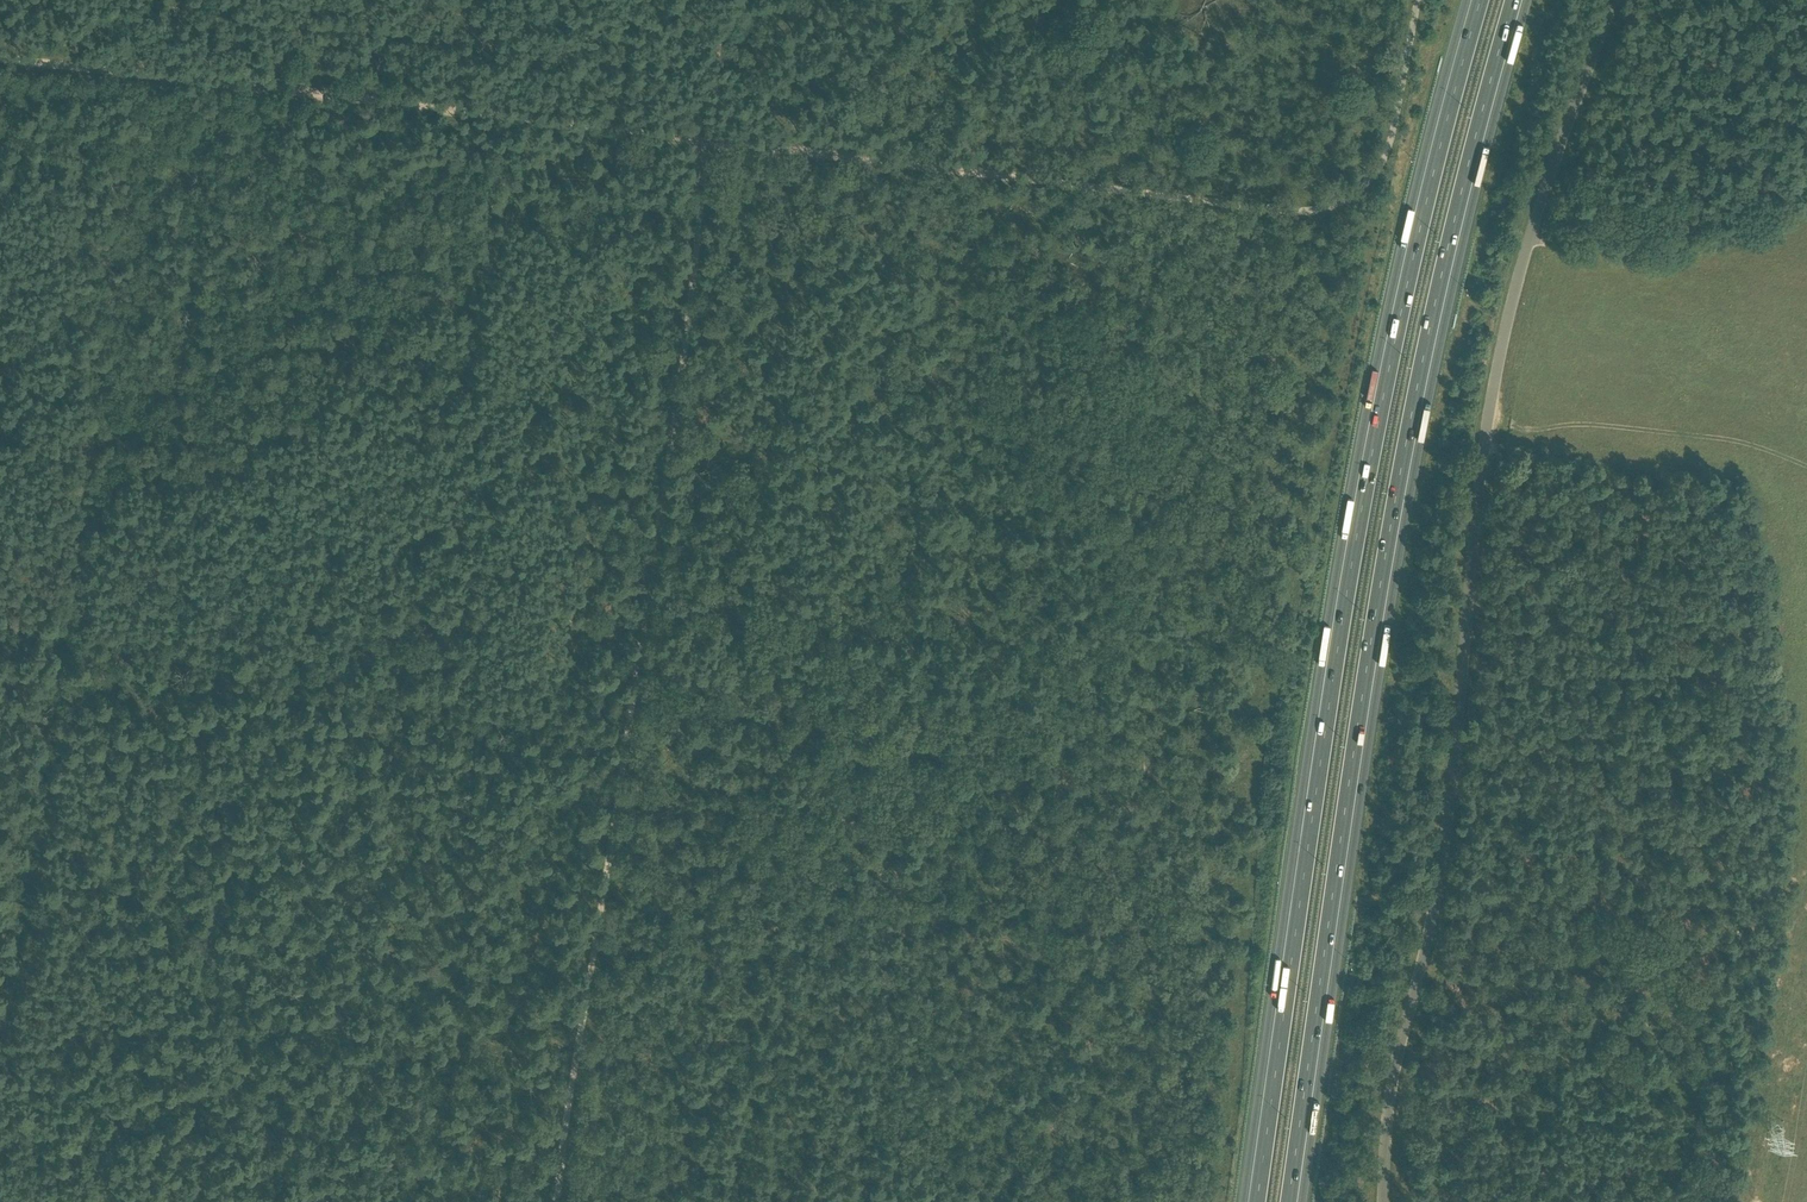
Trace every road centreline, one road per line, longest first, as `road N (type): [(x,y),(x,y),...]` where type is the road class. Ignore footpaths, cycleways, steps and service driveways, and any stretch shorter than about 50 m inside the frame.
road 1 (unclassified): [(1387,1201),(1390,1098),(1455,812),(1498,360),(1527,239),(1616,0)]
road 2 (motorway): [(1294,1201),(1402,486),(1465,191),(1518,0)]
road 3 (motorway): [(1476,0),(1364,469),(1253,1201)]
road 4 (track): [(556,1201),(708,140)]
road 5 (track): [(708,140),(1275,212),(1321,209),(1356,191),(1385,155),(1417,0)]
road 6 (track): [(708,140),(0,58)]
road 7 (track): [(1488,425),(1688,434),(1806,467)]

